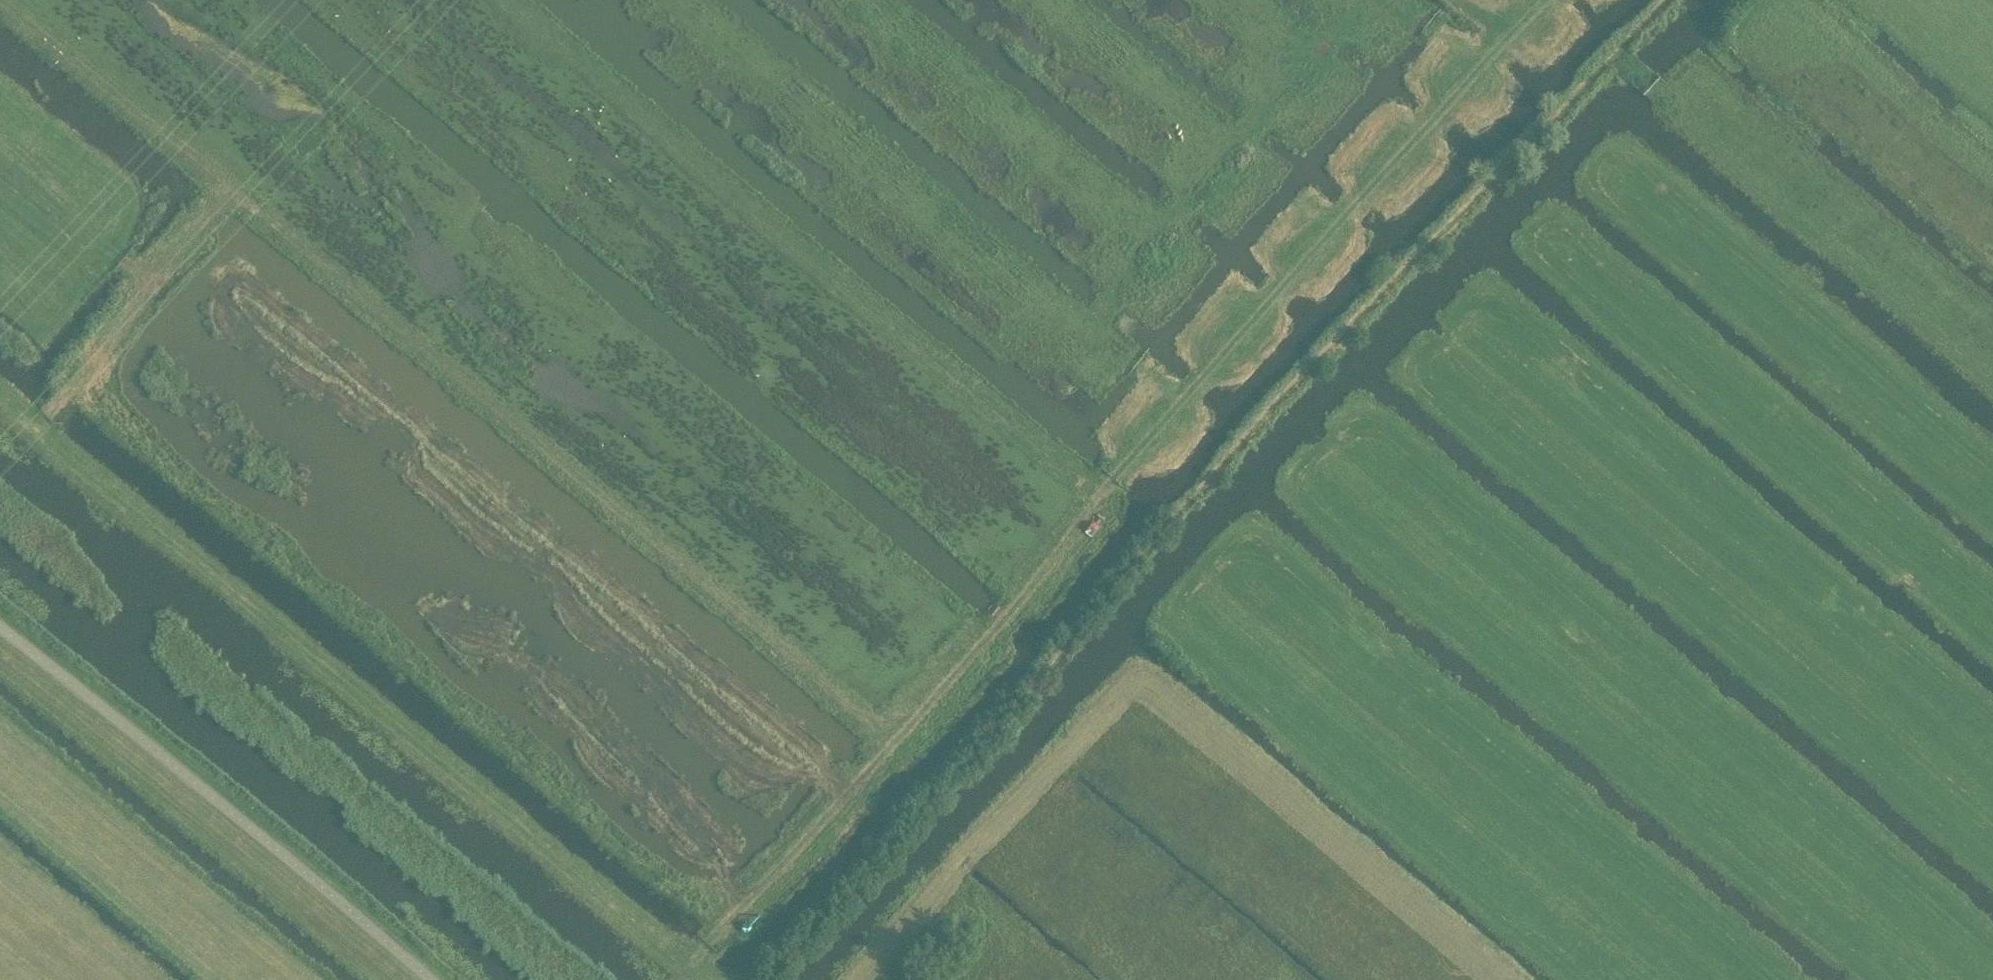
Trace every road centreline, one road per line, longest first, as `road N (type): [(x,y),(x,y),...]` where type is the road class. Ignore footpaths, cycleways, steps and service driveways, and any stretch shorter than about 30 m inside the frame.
road 1 (track): [(685,959),(734,922),(1019,603),(1127,465),(1549,0)]

